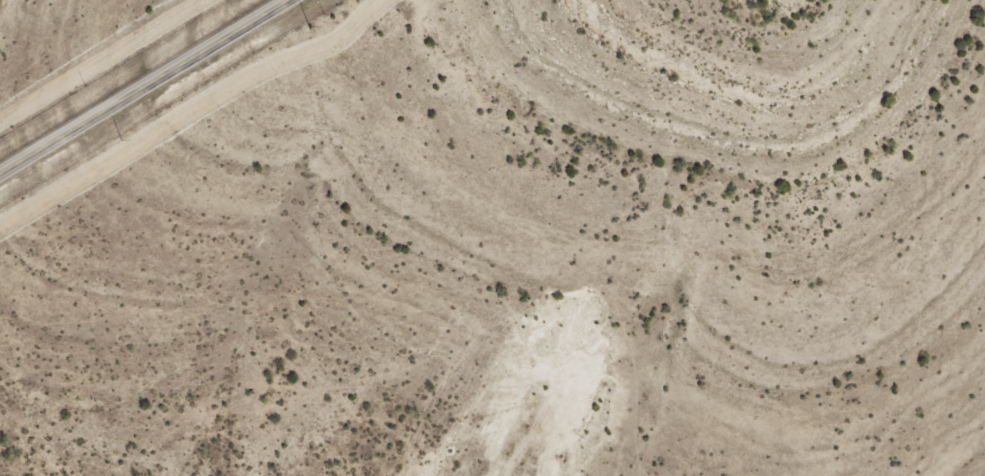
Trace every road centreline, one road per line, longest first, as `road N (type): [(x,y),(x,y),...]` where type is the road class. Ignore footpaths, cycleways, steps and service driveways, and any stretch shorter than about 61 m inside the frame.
road 1 (tertiary): [(290,0),(0,178)]

